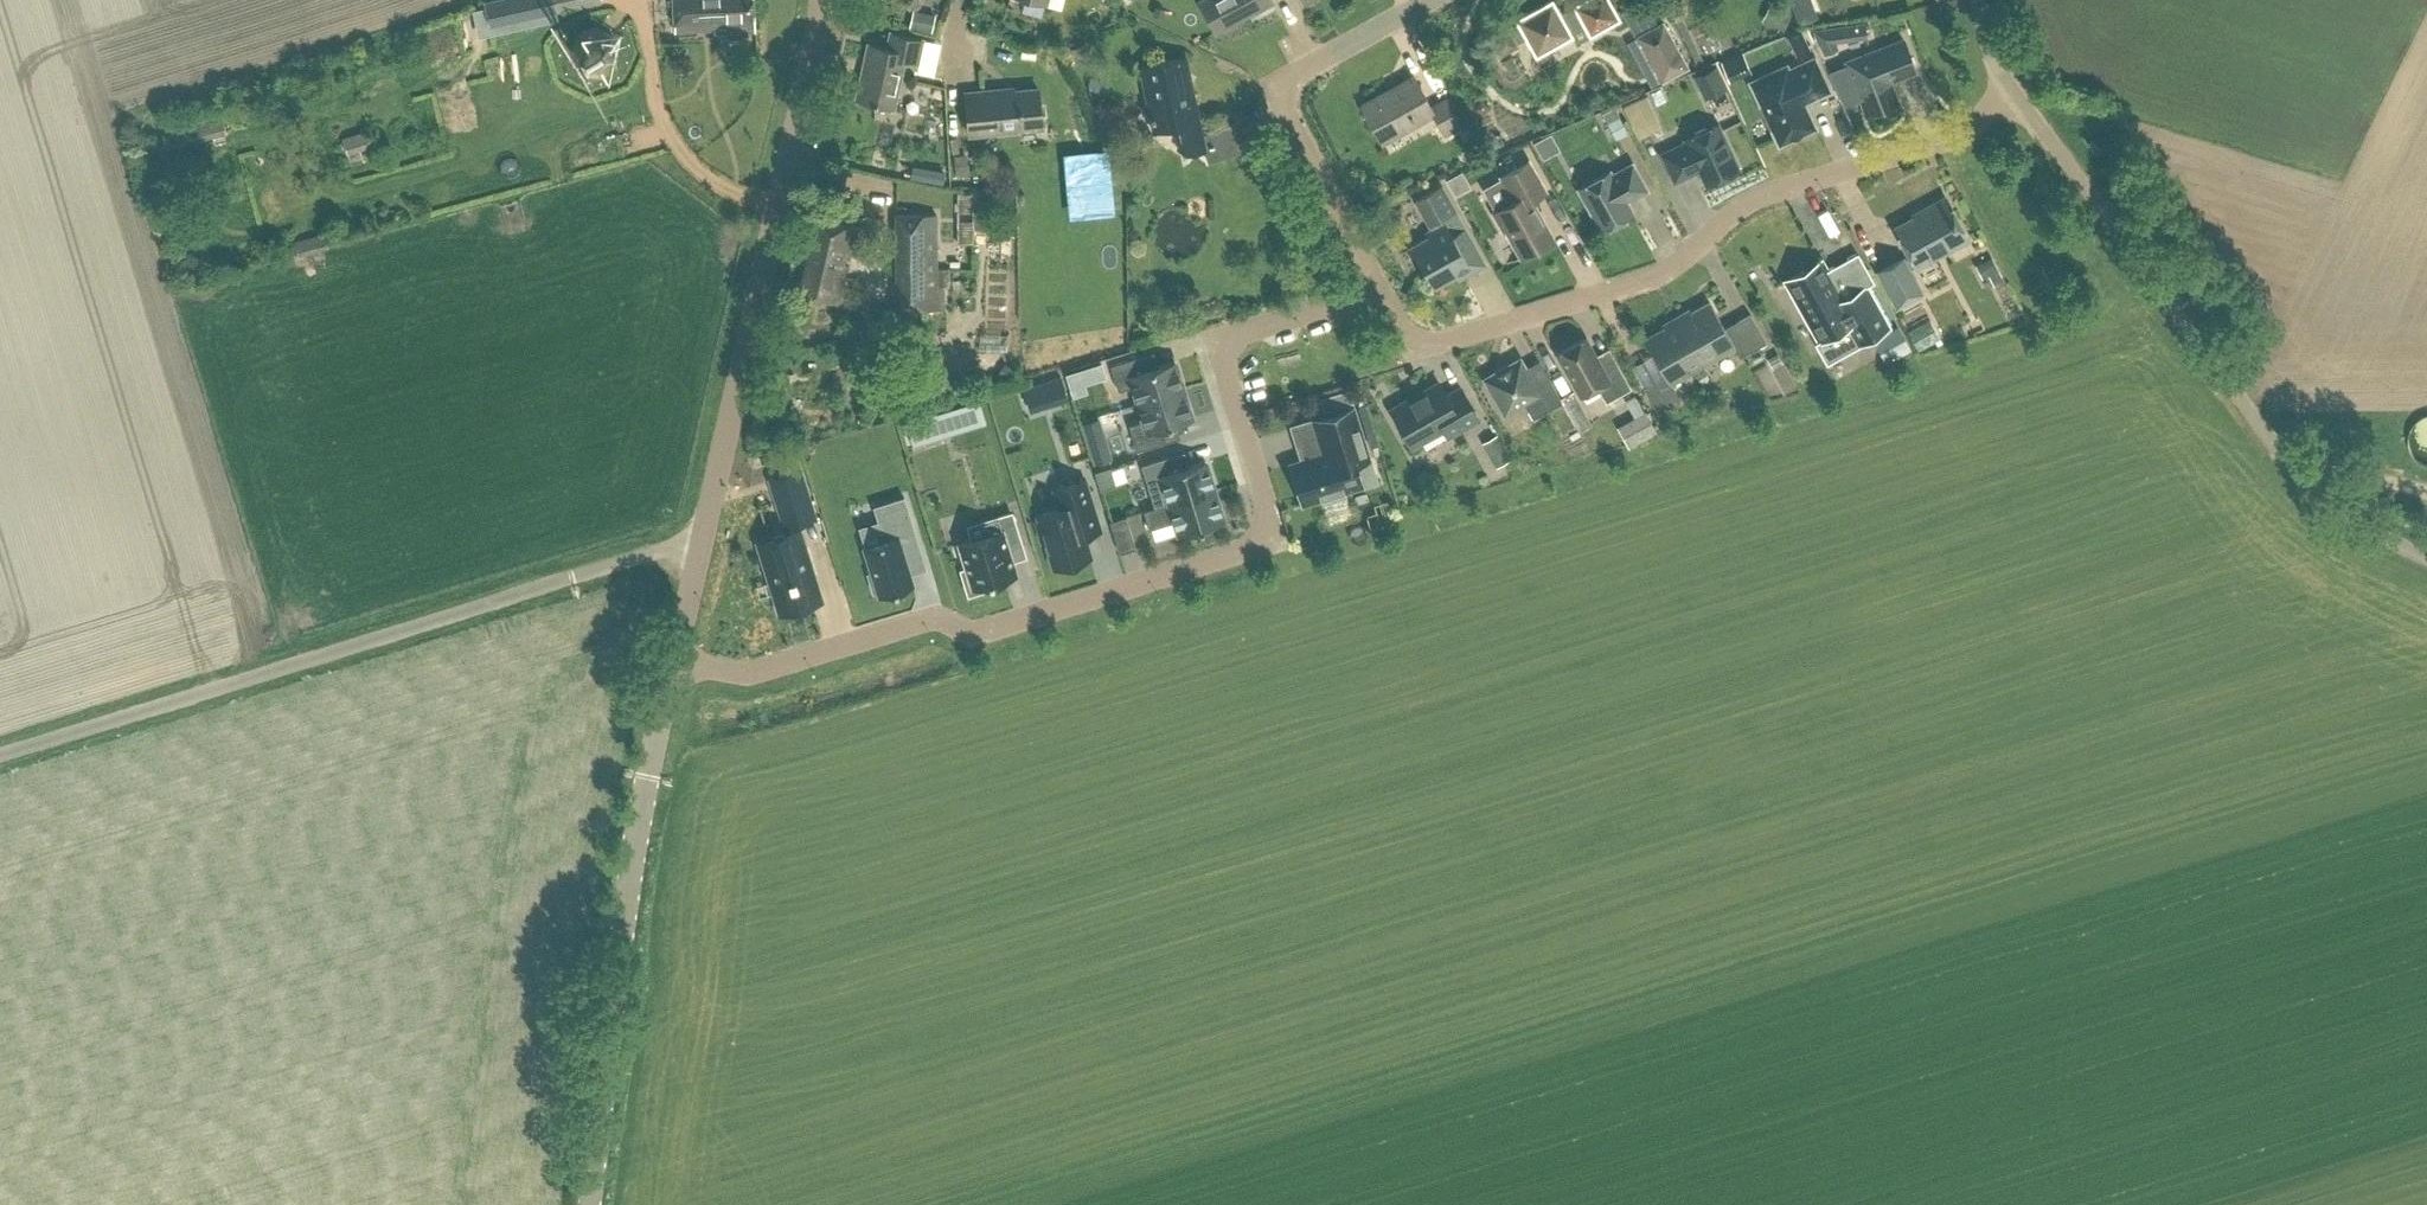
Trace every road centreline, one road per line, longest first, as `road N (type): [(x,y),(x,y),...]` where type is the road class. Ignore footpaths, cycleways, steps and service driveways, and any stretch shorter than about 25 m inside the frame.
road 1 (residential): [(676,658),(742,677),(938,615),(983,636),(1256,546),(1270,518),(1226,373),(1237,334),(1375,287)]
road 2 (residential): [(1375,287),(1410,344),(1441,343),(1672,271),(1746,203),(1963,133),(2012,82)]
road 3 (unclassified): [(0,753),(674,545),(701,549)]
road 4 (unclassified): [(2426,560),(2360,525),(2284,459),(2012,82)]
road 5 (tertiary): [(701,549),(815,0)]
road 6 (tertiary): [(589,1204),(627,907),(676,658)]
road 7 (residential): [(1375,287),(1287,109),(1286,84),(1307,63),(1430,0)]

